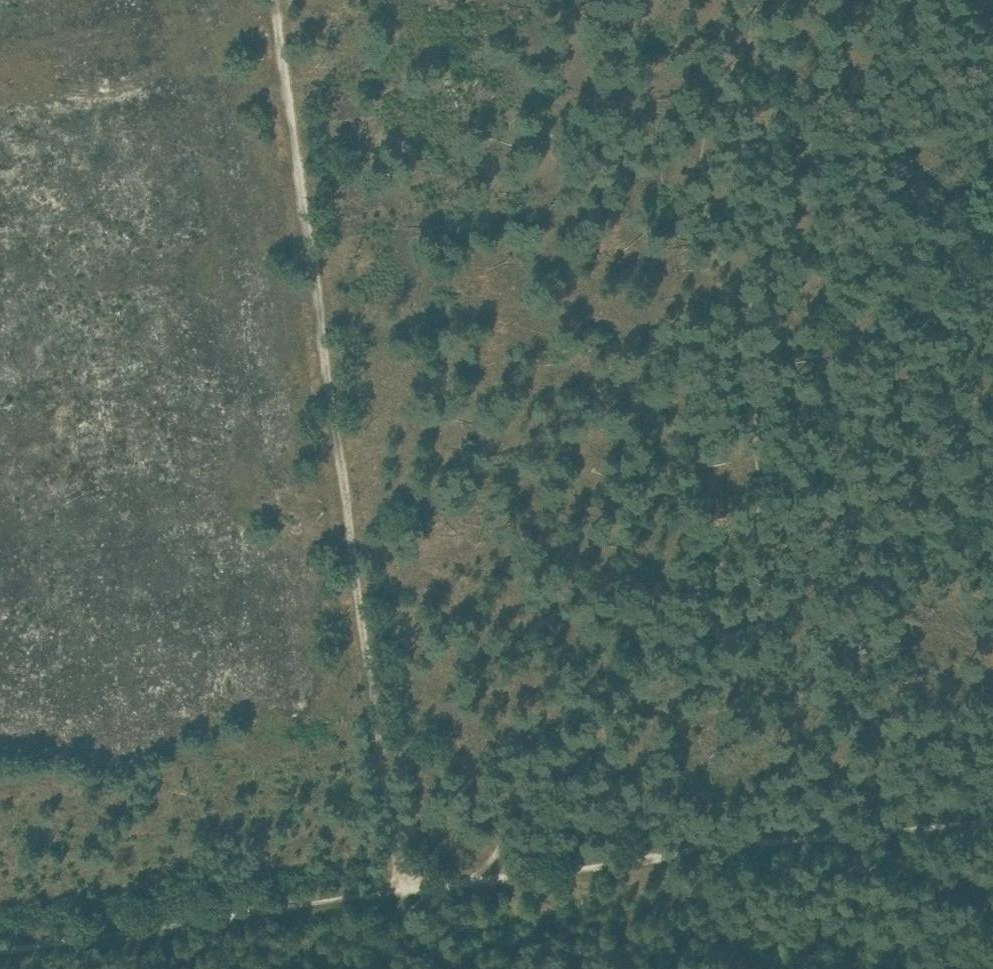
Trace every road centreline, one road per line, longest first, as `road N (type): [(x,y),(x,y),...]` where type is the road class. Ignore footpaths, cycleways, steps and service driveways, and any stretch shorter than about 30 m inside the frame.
road 1 (track): [(992,820),(399,892)]

